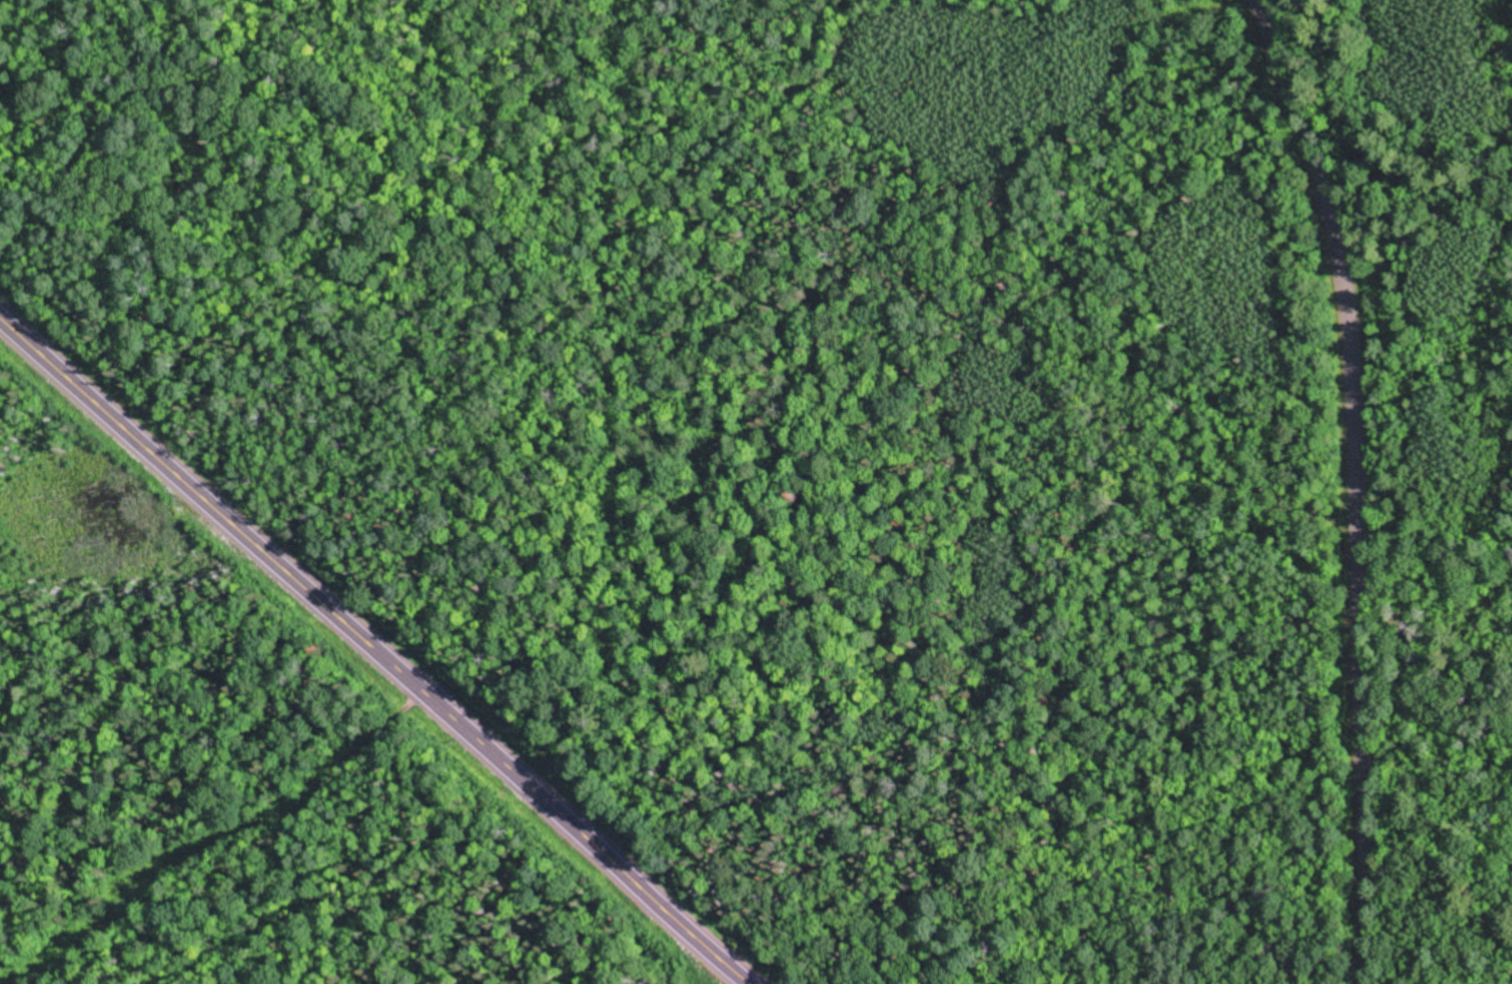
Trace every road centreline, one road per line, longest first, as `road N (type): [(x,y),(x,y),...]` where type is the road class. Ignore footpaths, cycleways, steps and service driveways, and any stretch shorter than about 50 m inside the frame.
road 1 (primary): [(758,983),(0,313)]
road 2 (residential): [(1362,983),(1317,225),(1239,0)]

